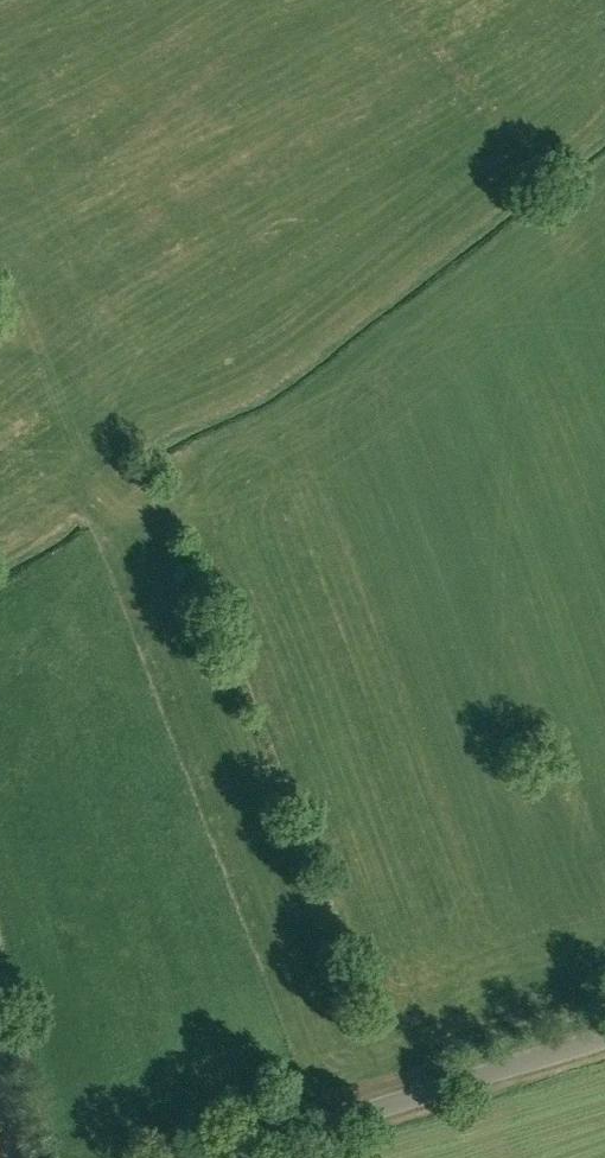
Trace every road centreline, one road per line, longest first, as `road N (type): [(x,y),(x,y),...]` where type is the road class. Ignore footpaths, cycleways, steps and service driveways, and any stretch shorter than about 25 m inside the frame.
road 1 (unclassified): [(229,1157),(604,1038)]

